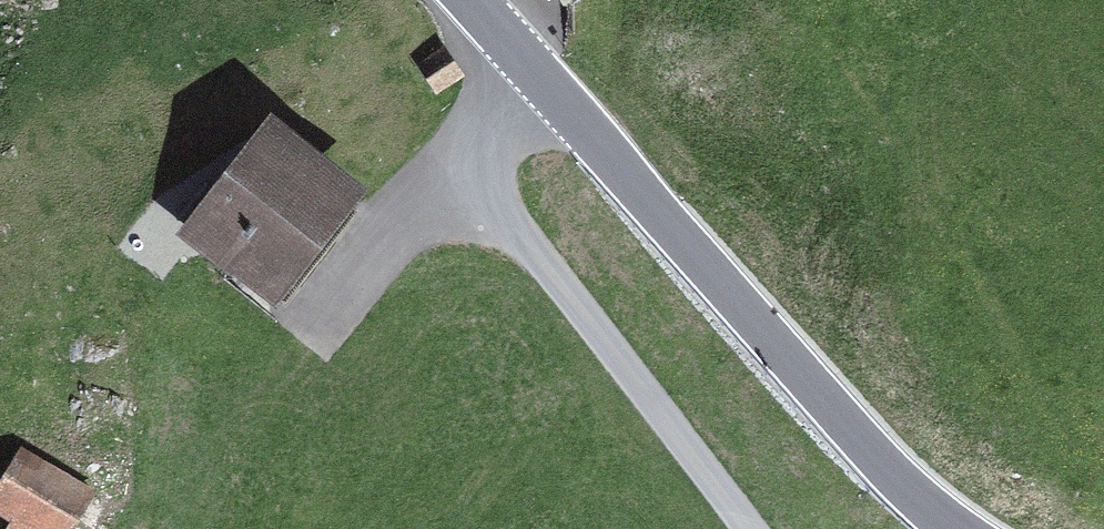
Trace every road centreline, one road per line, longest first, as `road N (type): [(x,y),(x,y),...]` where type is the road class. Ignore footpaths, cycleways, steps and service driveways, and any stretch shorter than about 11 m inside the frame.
road 1 (secondary): [(469,0),(897,478),(955,528)]
road 2 (track): [(544,81),(461,159),(754,528)]

